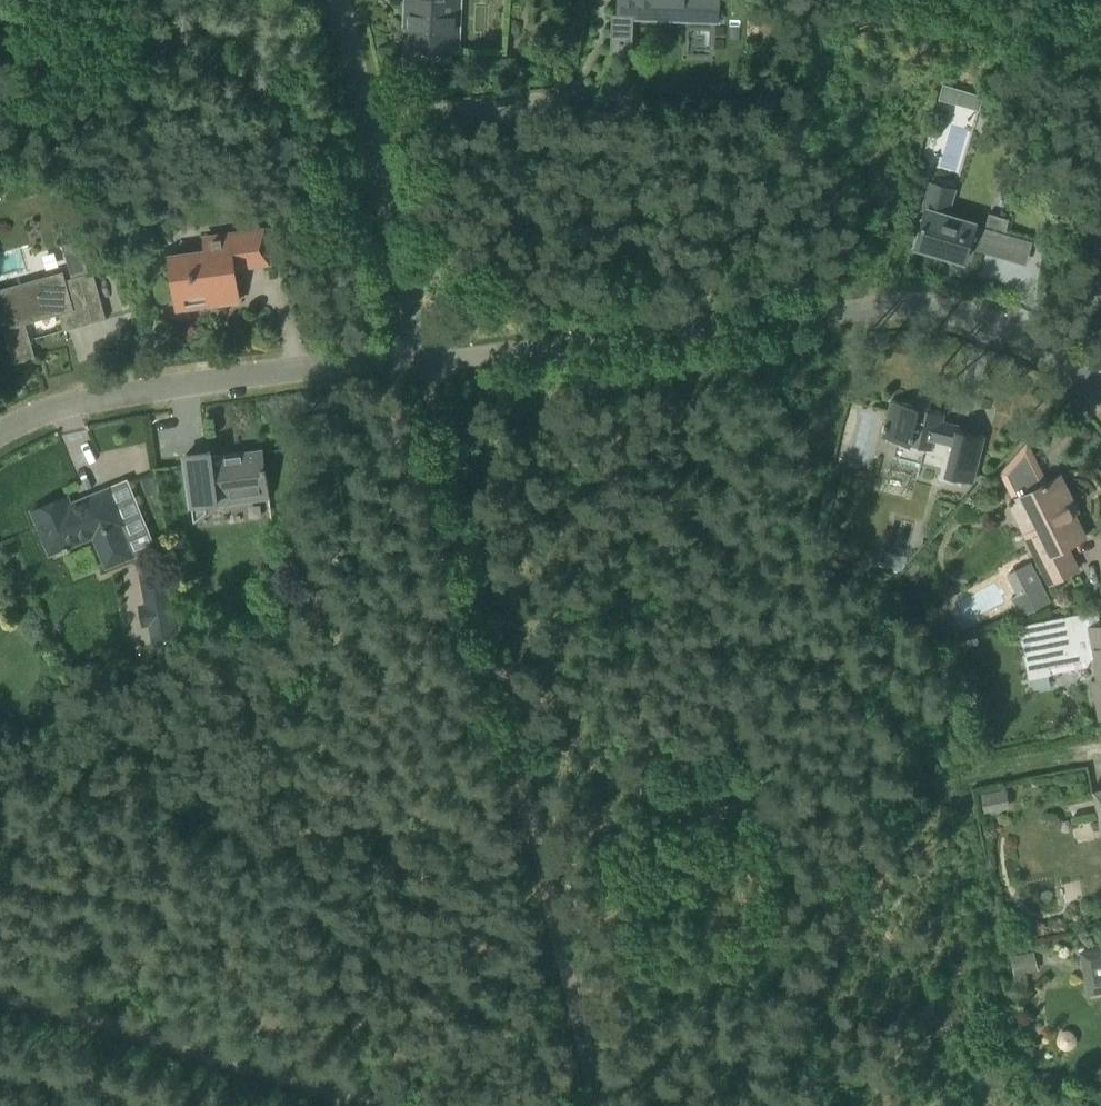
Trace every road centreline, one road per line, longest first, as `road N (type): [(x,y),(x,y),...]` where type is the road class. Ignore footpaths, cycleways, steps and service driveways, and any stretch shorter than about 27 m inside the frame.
road 1 (unclassified): [(593,1105),(419,362)]
road 2 (unclassified): [(1100,383),(1051,339),(958,304),(896,305),(419,362)]
road 3 (unclassified): [(0,440),(82,406),(199,381),(419,362)]
road 4 (unclassified): [(373,1105),(0,1002)]
road 5 (unclassified): [(419,362),(342,0)]

